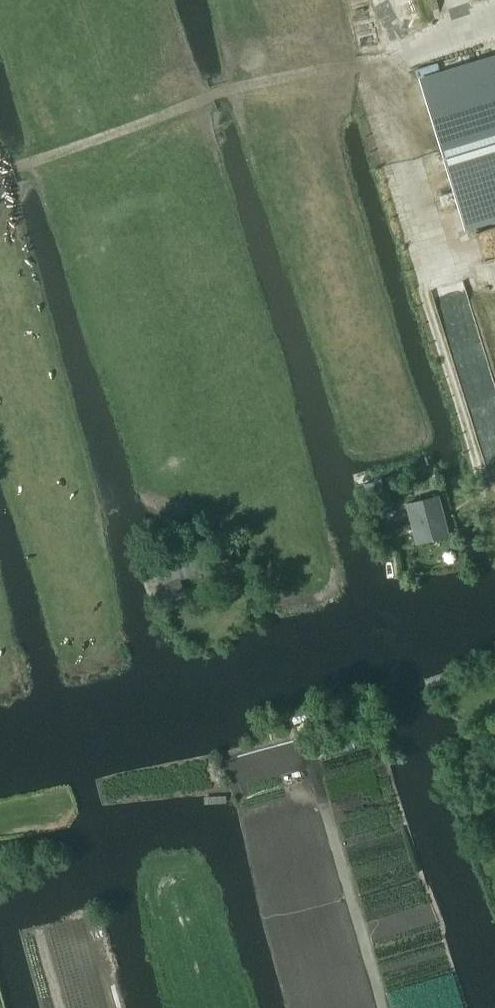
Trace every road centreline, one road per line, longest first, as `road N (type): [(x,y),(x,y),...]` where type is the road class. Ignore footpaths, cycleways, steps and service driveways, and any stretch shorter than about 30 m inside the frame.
road 1 (track): [(494,27),(386,61),(210,95),(0,173)]

